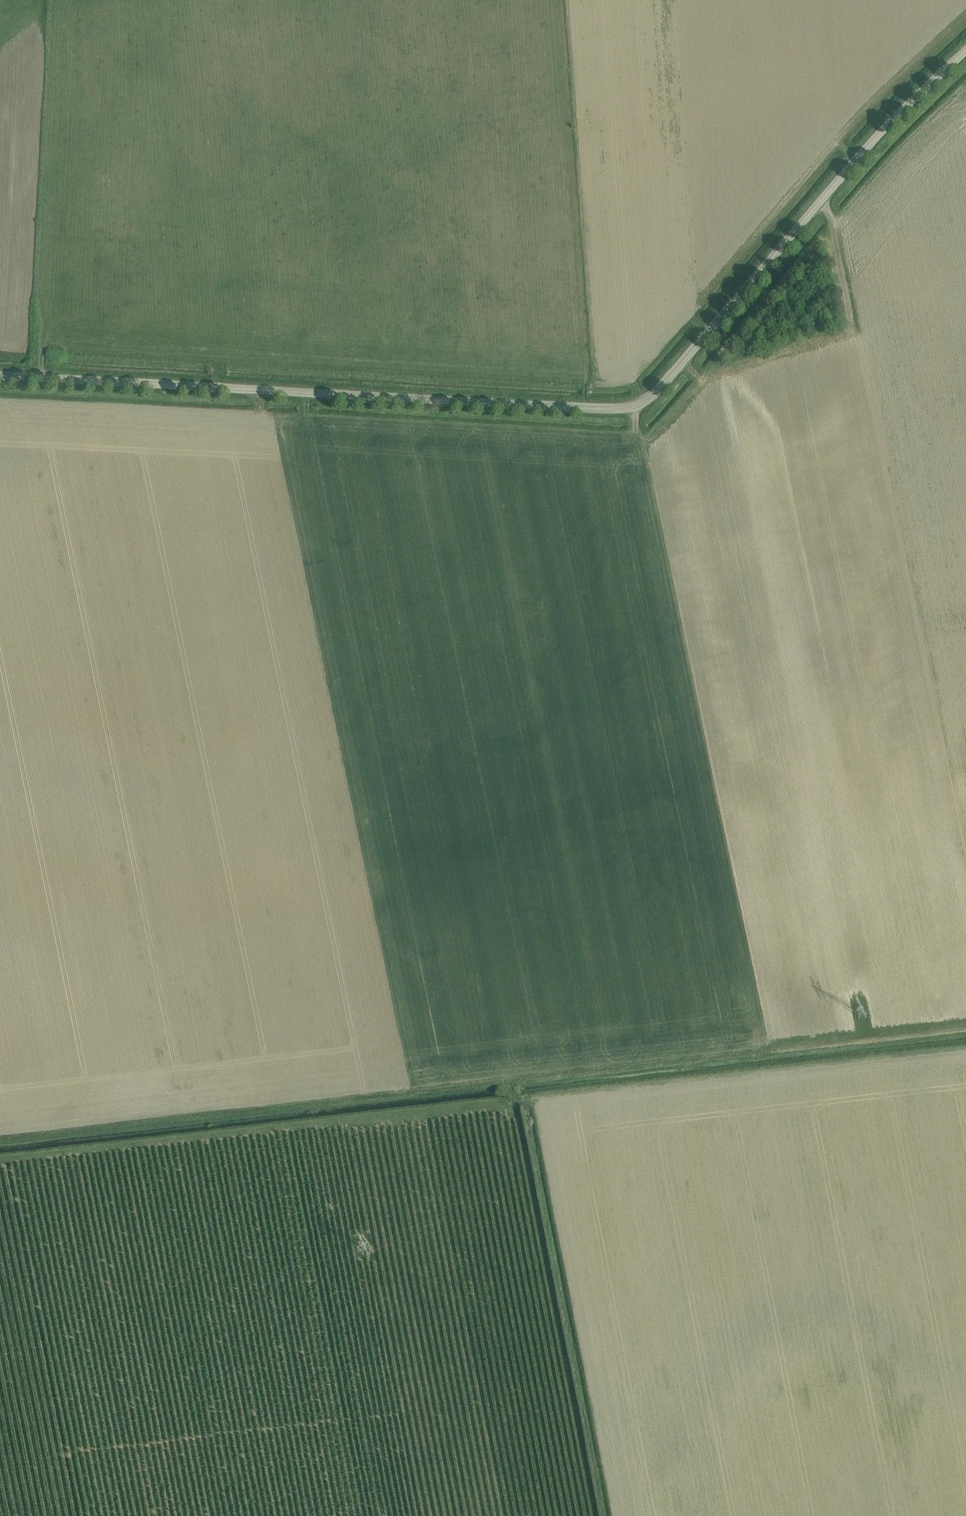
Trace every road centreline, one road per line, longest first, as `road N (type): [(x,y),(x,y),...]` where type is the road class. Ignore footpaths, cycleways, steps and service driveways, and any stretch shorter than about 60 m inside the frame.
road 1 (unclassified): [(965,51),(878,135),(660,388),(631,407),(0,375)]
road 2 (track): [(560,0),(588,408)]

